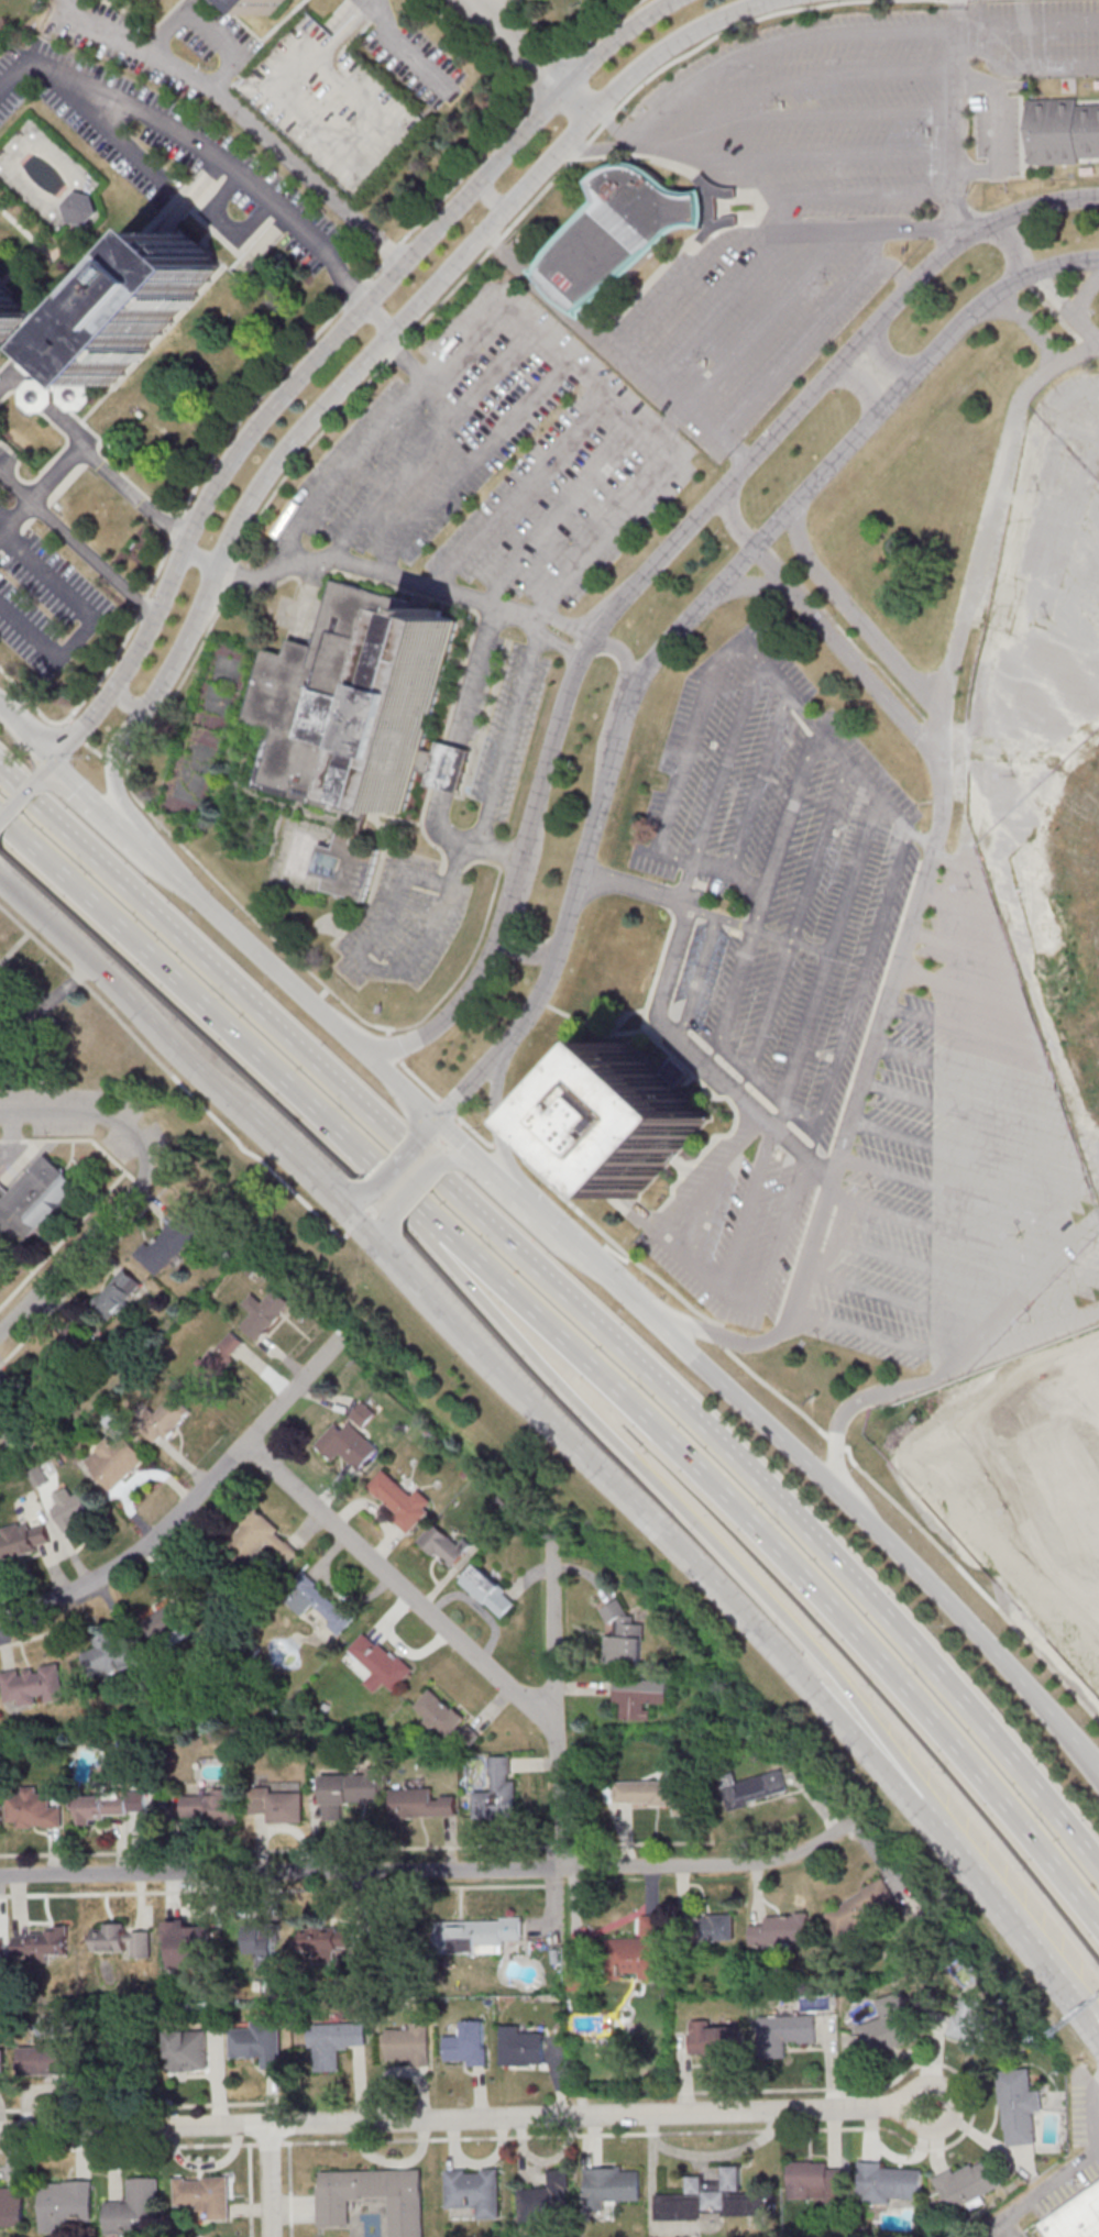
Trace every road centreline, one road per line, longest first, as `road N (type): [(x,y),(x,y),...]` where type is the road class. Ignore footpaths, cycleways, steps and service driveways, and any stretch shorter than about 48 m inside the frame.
road 1 (motorway): [(1098,1873),(938,1677),(761,1489),(0,771)]
road 2 (residential): [(1098,199),(1020,212),(933,267),(613,615),(571,685),(497,940),(479,979),(418,1043),(359,1046)]
road 3 (residential): [(125,825),(114,762),(186,638),(249,503),(284,452),(627,79),(705,26),(786,0)]
road 4 (residential): [(502,1053),(557,976),(640,676),(979,302),(1054,266),(1098,261)]
road 5 (motorway): [(418,1217),(521,1305),(770,1546),(933,1724),(1098,1930)]
road 6 (residential): [(676,0),(569,89),(274,403),(206,504),(123,675),(57,757)]
road 7 (residential): [(934,2105),(0,2131)]
road 8 (residential): [(857,1818),(792,1858),(765,1864),(0,1876)]
road 9 (secondary): [(382,1252),(696,1567),(967,1856)]
road 10 (motorway): [(463,1288),(848,1683),(967,1856)]
road 11 (secondary): [(1098,1762),(893,1543),(648,1319)]
road 12 (motorway): [(0,826),(347,1149)]
road 13 (residential): [(341,1337),(171,1523),(76,1591),(0,1616)]
road 14 (residential): [(556,1729),(243,1444)]
road 15 (secondary): [(0,881),(243,1112)]
road 16 (residential): [(561,1866),(550,1542)]
road 17 (secondary): [(359,1046),(156,856)]
road 18 (residential): [(147,1160),(123,1205),(0,1330)]
road 19 (residential): [(600,812),(602,741),(629,655),(617,643),(589,649)]
road 20 (residential): [(470,0),(596,114)]
road 21 (residential): [(147,1160),(123,1122),(0,1116)]
road 22 (secondary): [(526,1204),(497,1111),(502,1053)]
road 23 (primary): [(967,1856),(1048,1955)]
road 24 (secondary): [(648,1319),(556,1233)]
road 25 (secondary): [(243,1112),(332,1200)]

